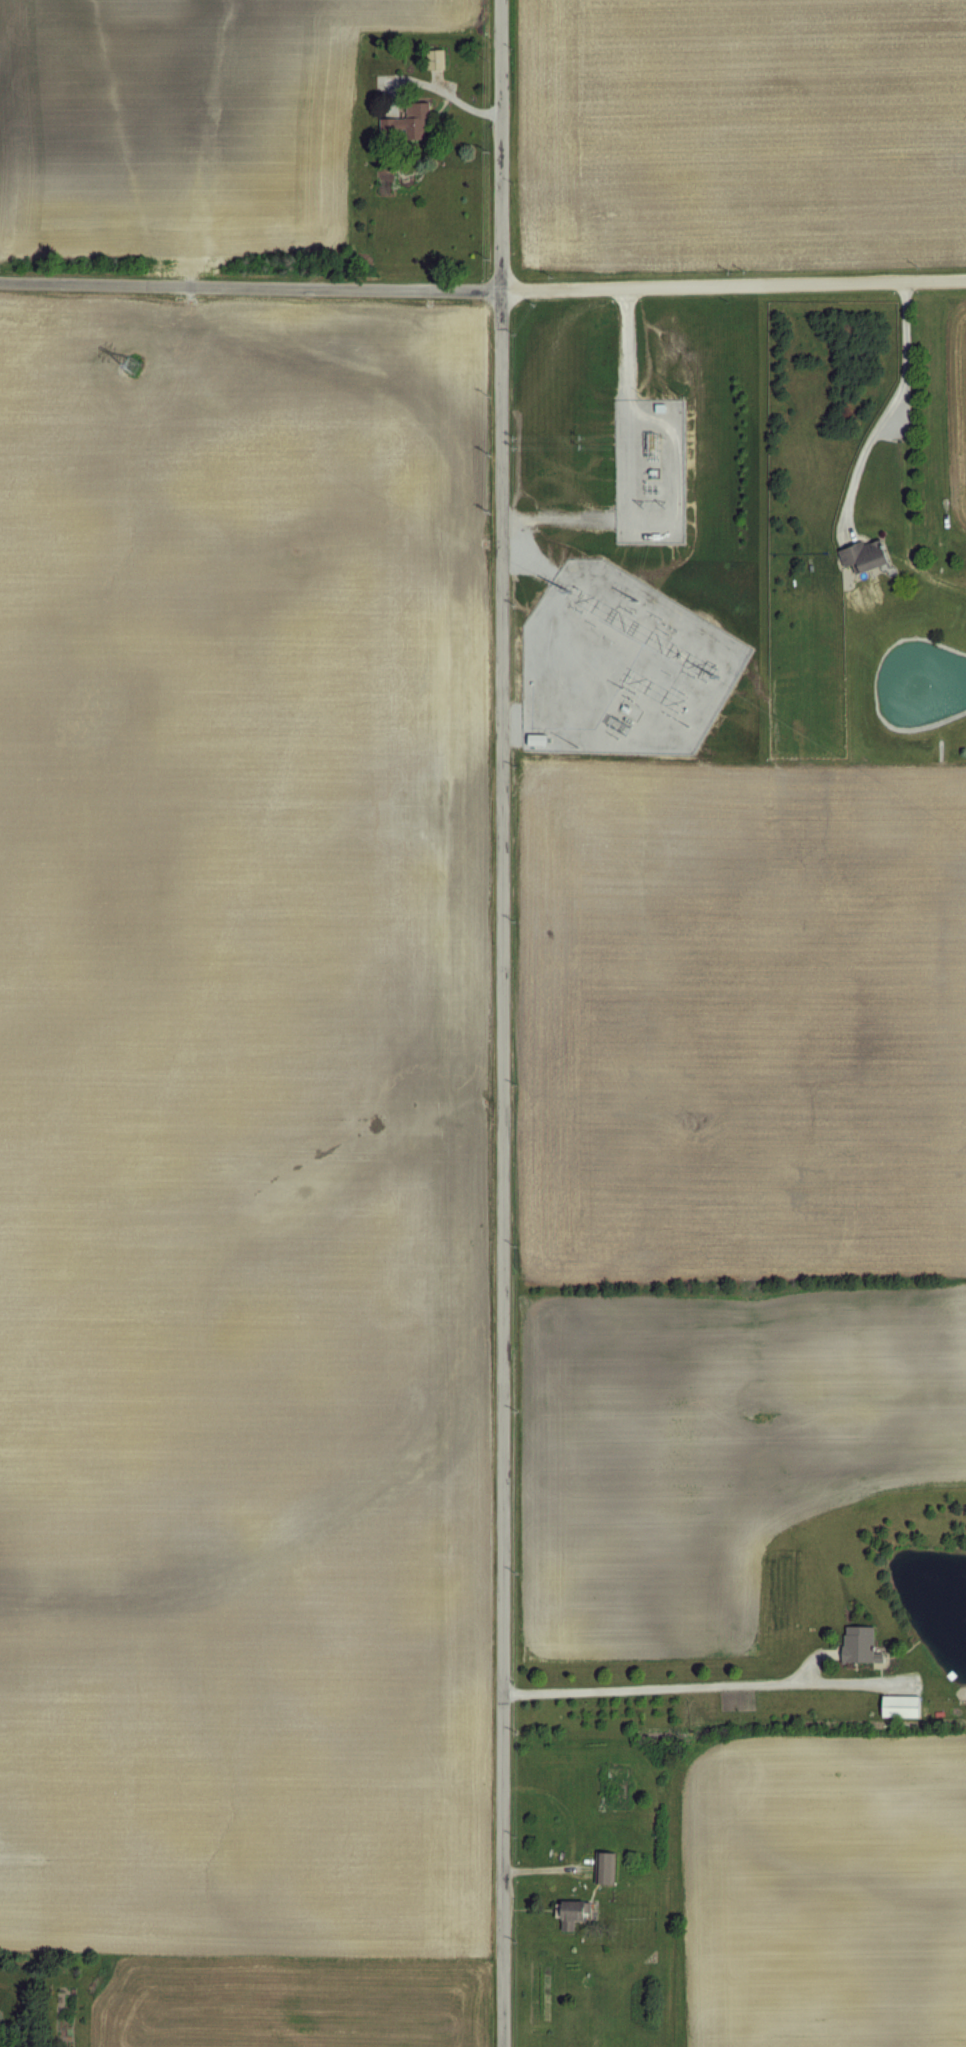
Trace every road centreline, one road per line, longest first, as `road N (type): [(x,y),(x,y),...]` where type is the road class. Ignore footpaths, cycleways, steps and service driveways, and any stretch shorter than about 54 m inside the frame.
road 1 (residential): [(497,2046),(502,0)]
road 2 (tertiary): [(0,283),(446,291),(965,275)]

